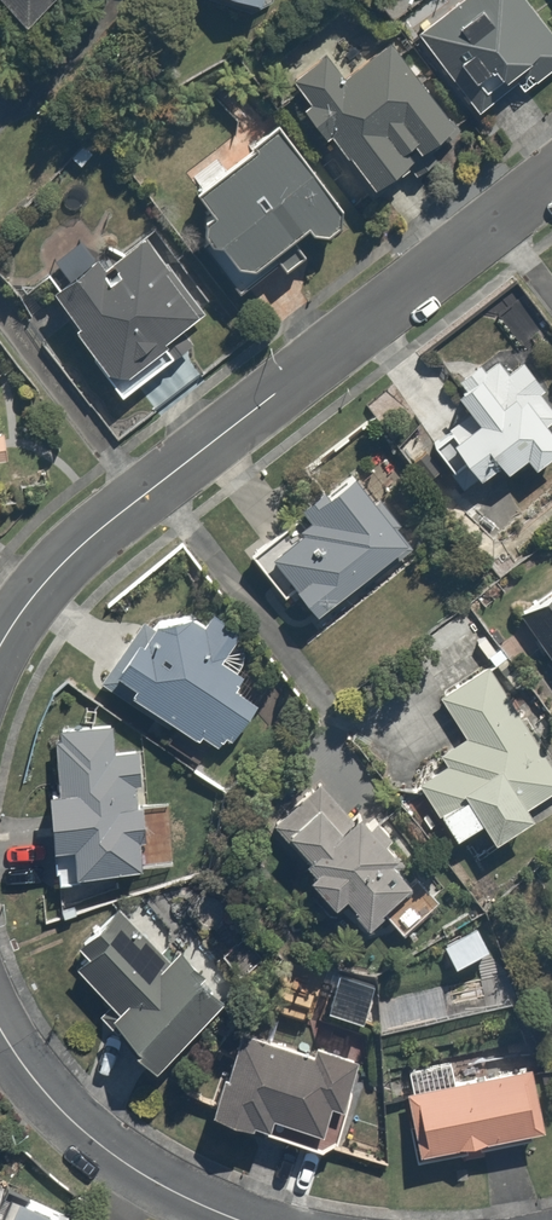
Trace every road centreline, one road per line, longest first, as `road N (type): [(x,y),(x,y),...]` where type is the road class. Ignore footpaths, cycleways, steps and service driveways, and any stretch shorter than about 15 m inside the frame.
road 1 (residential): [(0,646),(70,553),(551,168)]
road 2 (residential): [(248,1219),(109,1150),(48,1096),(0,1027)]

